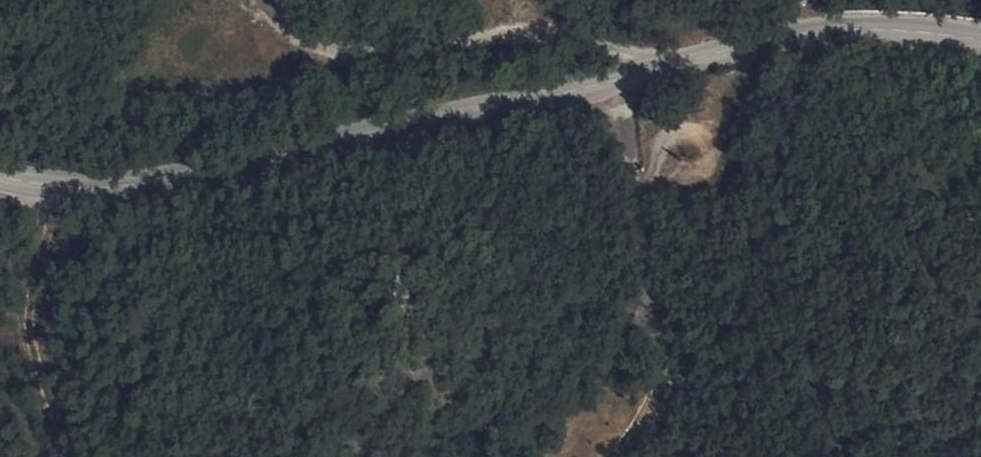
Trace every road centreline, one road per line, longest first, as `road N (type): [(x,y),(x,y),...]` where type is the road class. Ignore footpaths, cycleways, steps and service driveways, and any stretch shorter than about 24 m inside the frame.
road 1 (secondary): [(980,42),(884,28),(801,34),(192,174),(105,188),(0,177)]
road 2 (track): [(667,67),(565,34),(511,32),(409,51),(336,50),(286,29),(263,0)]

